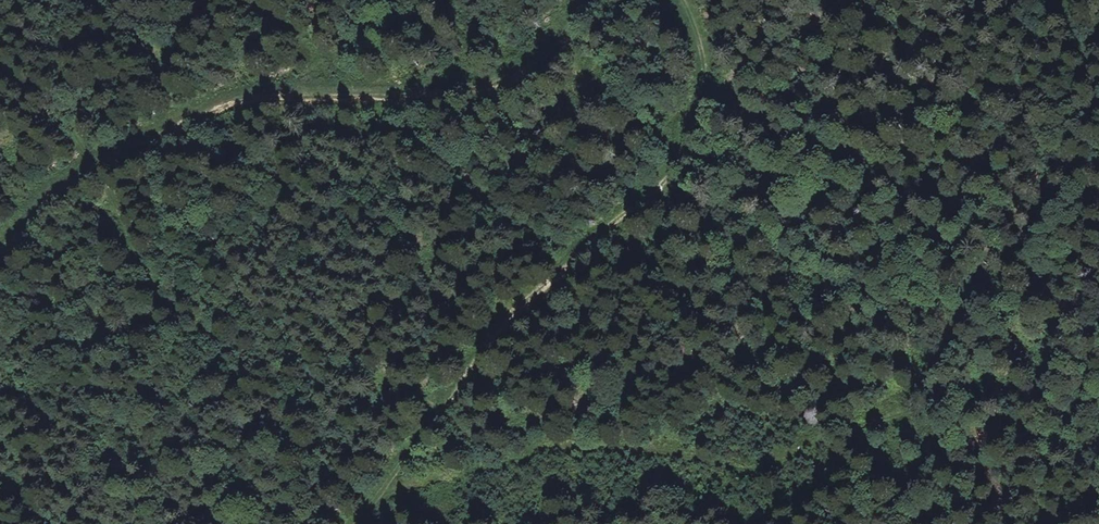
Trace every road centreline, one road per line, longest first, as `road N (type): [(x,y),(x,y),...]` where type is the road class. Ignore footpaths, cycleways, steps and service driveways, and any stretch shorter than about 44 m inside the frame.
road 1 (track): [(677,0),(712,85),(704,130),(518,306),(355,523)]
road 2 (track): [(0,234),(33,191),(145,124),(238,93),(494,74),(529,60),(562,23),(569,0)]
road 3 (track): [(704,130),(734,104),(774,0)]

